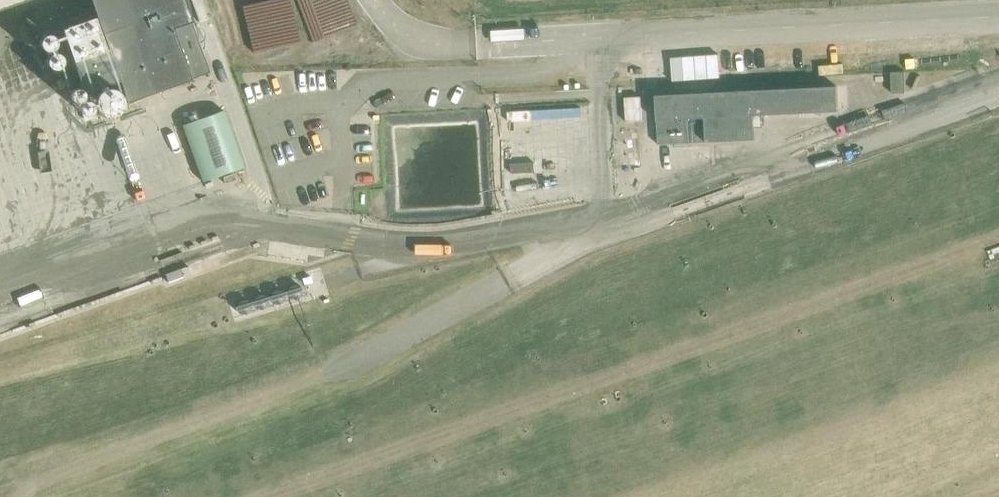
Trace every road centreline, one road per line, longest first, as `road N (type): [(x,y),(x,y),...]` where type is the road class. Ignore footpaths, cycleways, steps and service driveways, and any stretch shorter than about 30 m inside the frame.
road 1 (track): [(998,238),(269,496)]
road 2 (unclassified): [(998,12),(476,43)]
road 3 (track): [(324,373),(2,496)]

